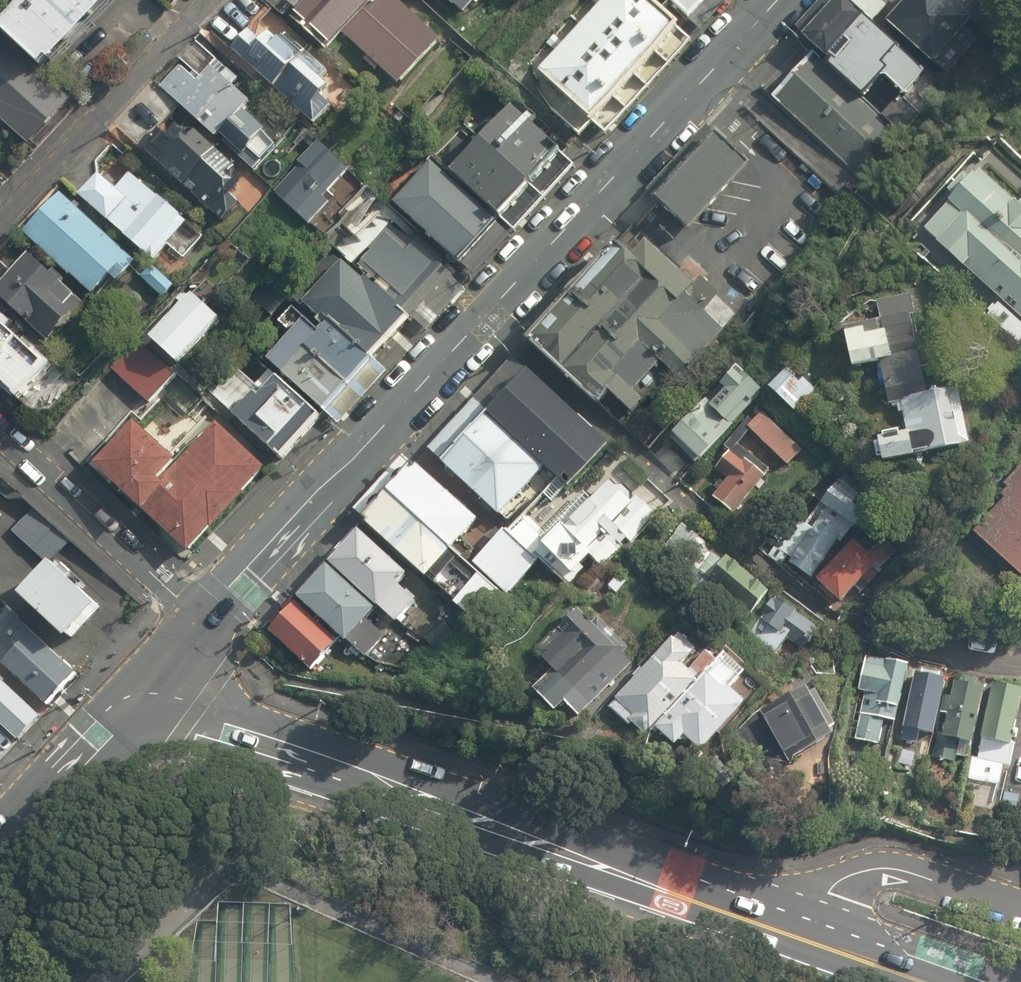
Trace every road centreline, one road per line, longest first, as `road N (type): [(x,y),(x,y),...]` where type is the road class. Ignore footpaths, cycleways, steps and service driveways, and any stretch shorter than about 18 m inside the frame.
road 1 (secondary): [(778,0),(199,618)]
road 2 (secondary): [(815,935),(242,738),(136,712)]
road 3 (residential): [(0,225),(214,0)]
road 4 (residential): [(199,618),(0,435)]
road 5 (residential): [(815,935),(830,891),(881,869),(1020,906)]
road 6 (secondary): [(136,712),(0,855)]
road 7 (secondary): [(943,981),(815,935)]

